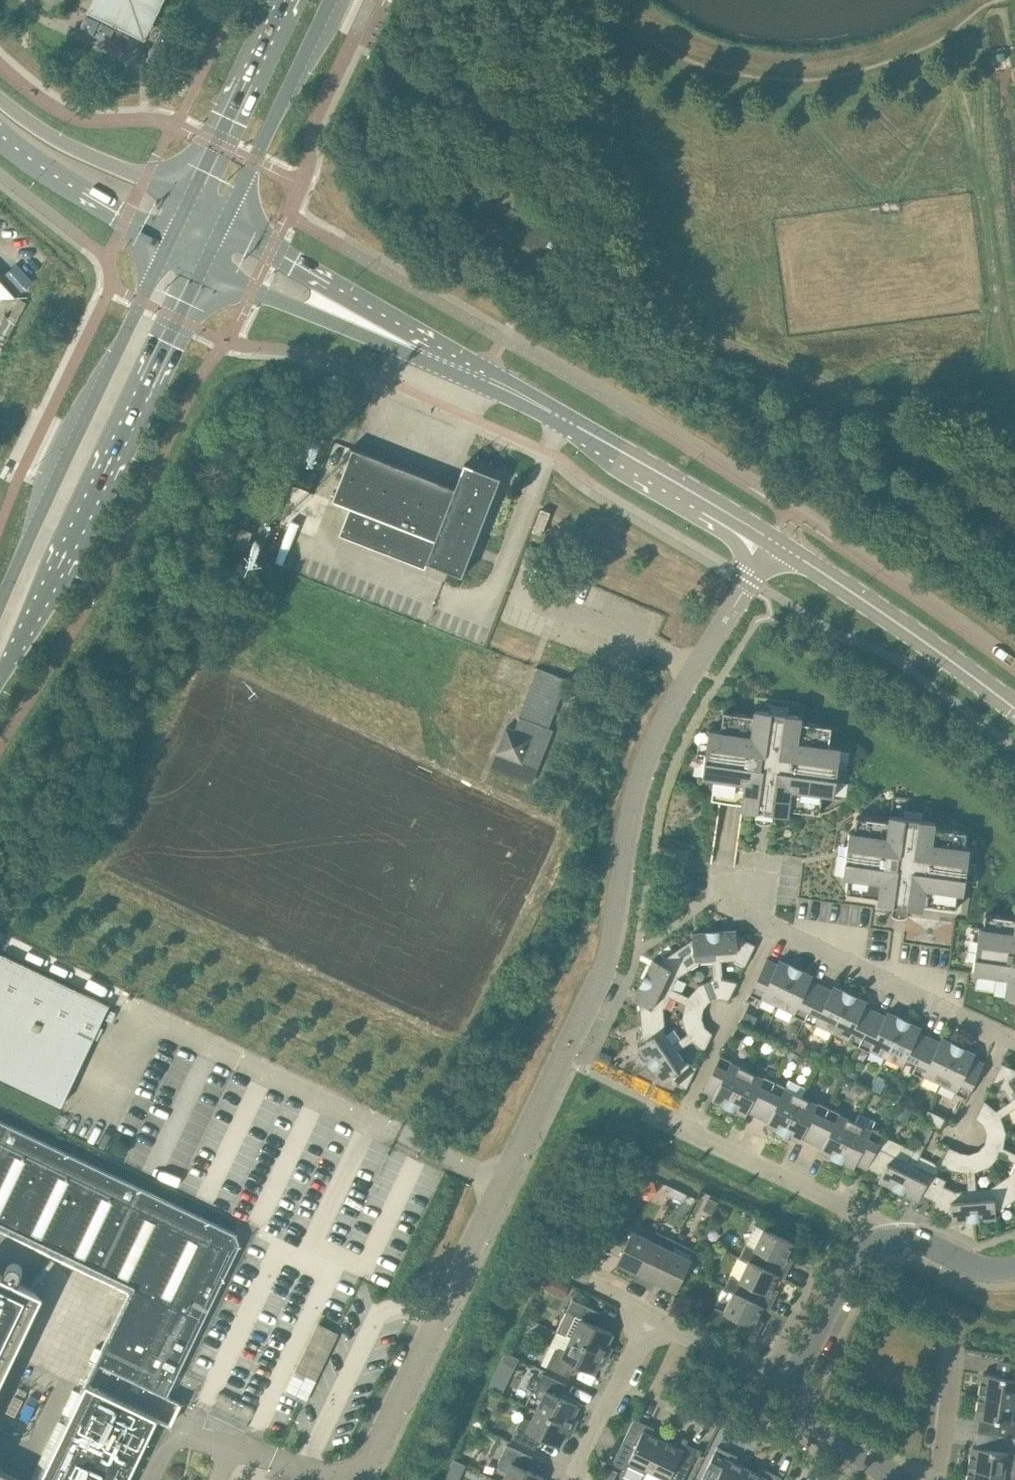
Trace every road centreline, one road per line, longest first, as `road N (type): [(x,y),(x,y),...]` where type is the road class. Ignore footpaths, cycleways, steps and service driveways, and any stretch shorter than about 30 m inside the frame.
road 1 (residential): [(274,1457),(331,1475),(348,1475),(369,1460),(602,975),(635,798),(657,739),(776,542)]
road 2 (primary): [(0,676),(204,264)]
road 3 (tertiary): [(776,542),(564,418),(417,348)]
road 4 (primary): [(168,245),(0,604)]
road 5 (tertiary): [(1014,707),(776,542)]
road 6 (residential): [(1014,1041),(771,926)]
road 7 (primary): [(226,218),(329,0)]
road 8 (residential): [(883,1239),(881,1224),(680,1124)]
road 9 (tertiary): [(417,348),(298,257),(226,218)]
road 10 (tertiary): [(204,264),(302,309),(417,348)]
road 11 (primary): [(285,0),(190,199)]
road 12 (unclassified): [(680,1124),(771,926)]
road 13 (tertiary): [(190,199),(72,148),(0,98)]
road 14 (tertiary): [(0,140),(115,219),(168,245)]
road 15 (residential): [(581,1479),(578,1459),(652,1312)]
road 16 (residential): [(797,1384),(804,1352),(856,1256),(883,1239)]
road 17 (residential): [(797,1384),(652,1312)]
road 18 (residential): [(899,1479),(831,1443),(806,1414),(797,1384)]
road 19 (residential): [(771,926),(732,896),(723,872),(733,801)]
road 20 (residential): [(935,1479),(956,1334)]
road 21 (residential): [(883,1239),(910,1238),(980,1270),(1014,1267)]

